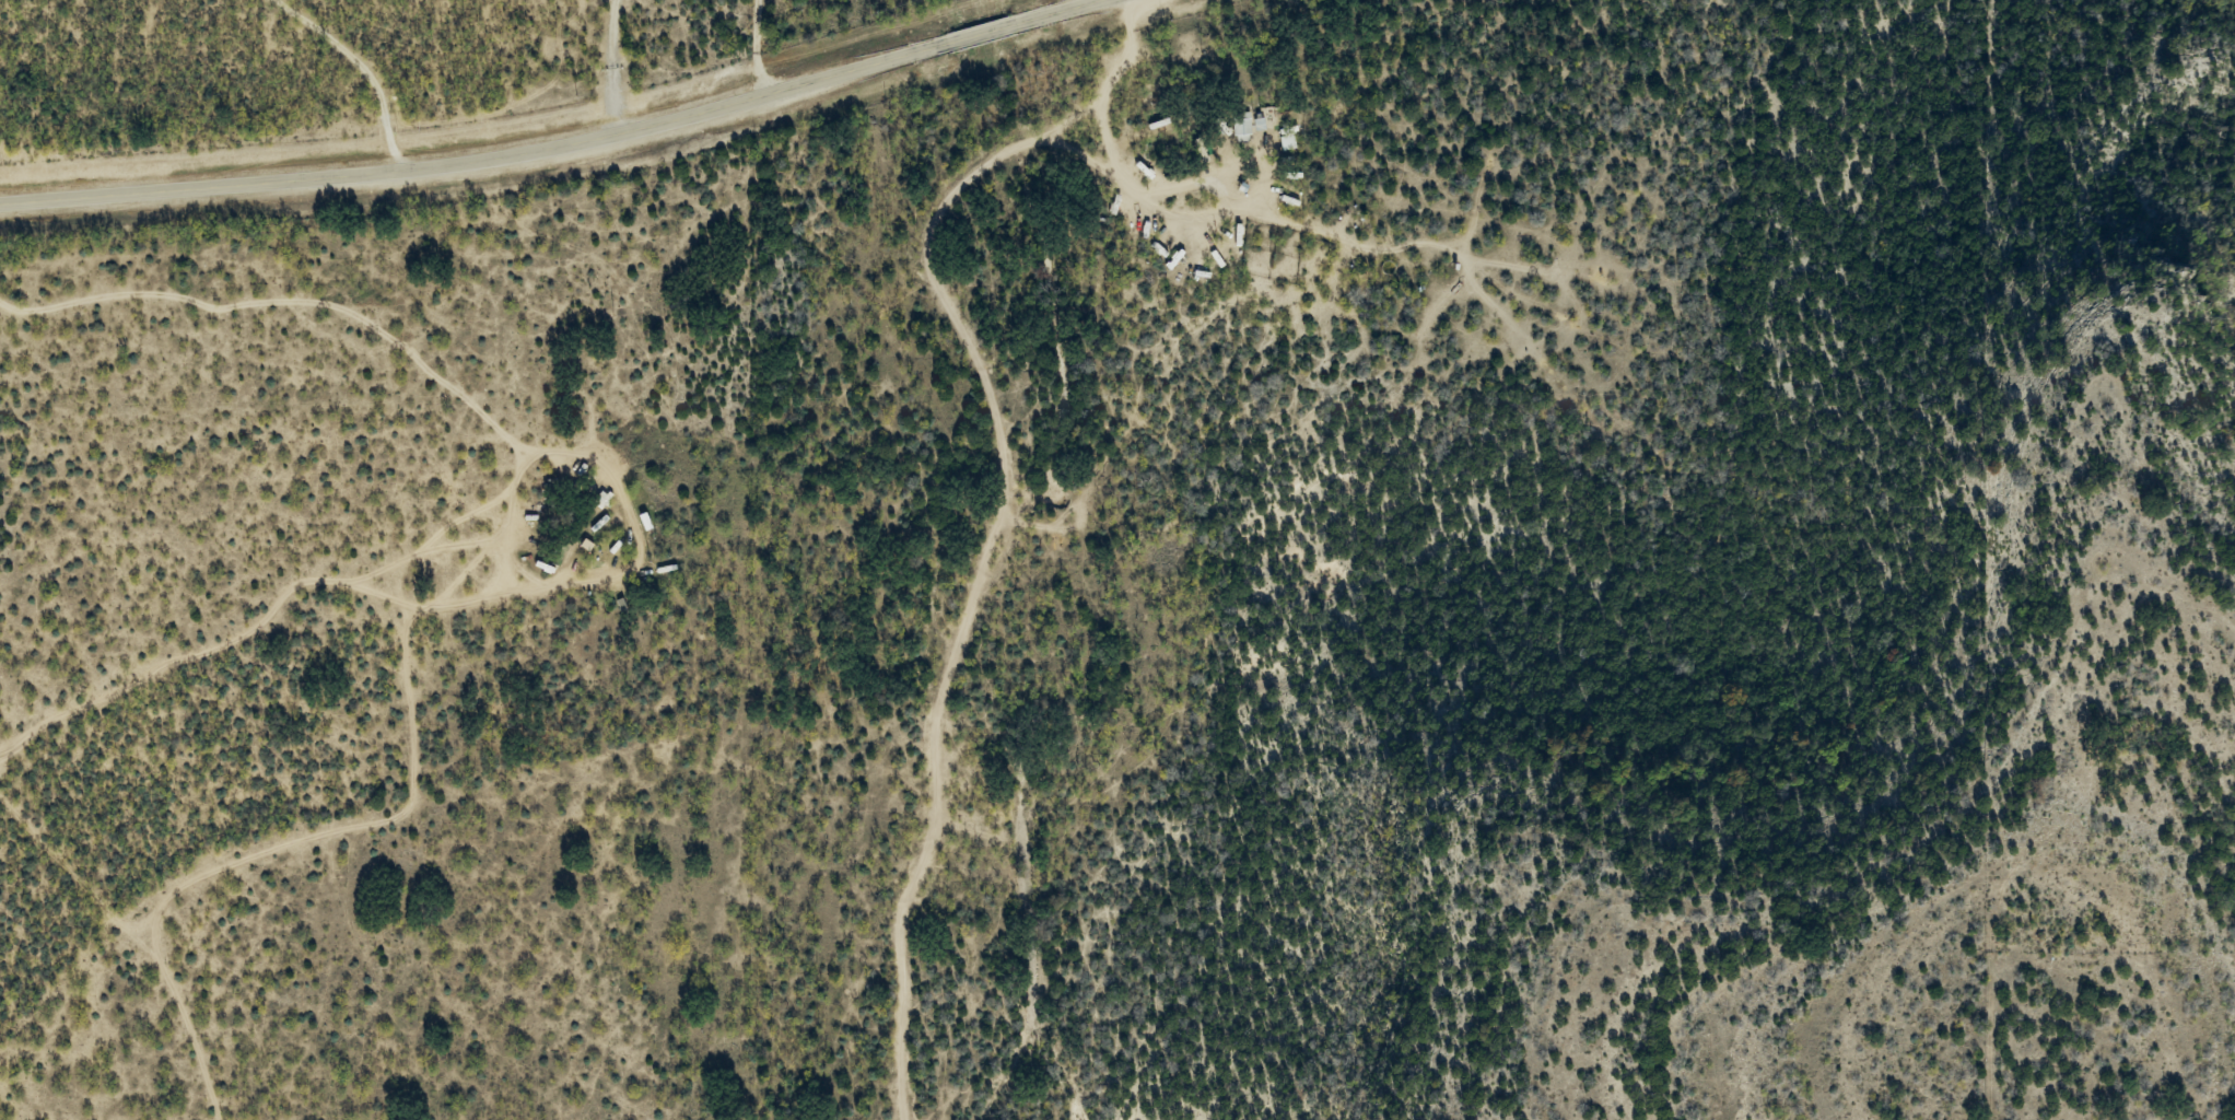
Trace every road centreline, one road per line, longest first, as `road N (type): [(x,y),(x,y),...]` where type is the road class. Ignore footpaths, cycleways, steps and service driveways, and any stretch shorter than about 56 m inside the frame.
road 1 (residential): [(897,1119),(905,942),(997,573),(981,236),(1078,194),(1118,0)]
road 2 (tertiary): [(0,207),(482,164),(1102,0)]

